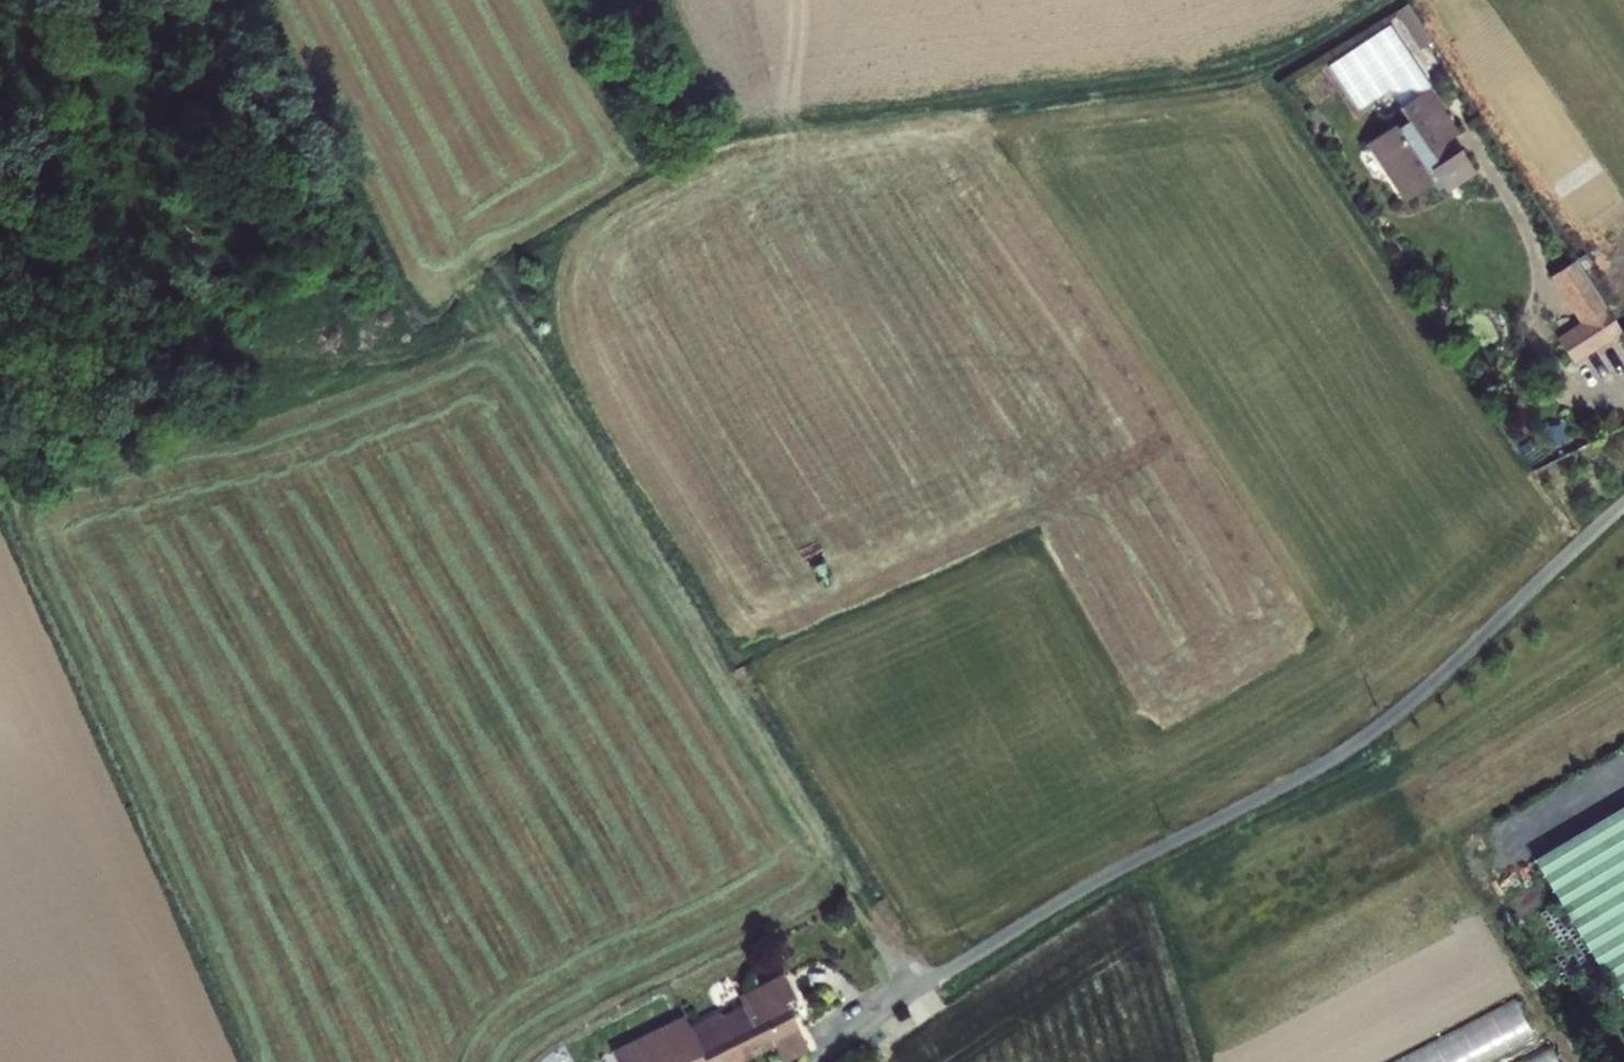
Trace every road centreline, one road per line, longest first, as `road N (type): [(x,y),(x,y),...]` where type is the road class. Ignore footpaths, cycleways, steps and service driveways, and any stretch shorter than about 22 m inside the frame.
road 1 (track): [(1383,0),(1278,62),(745,146),(645,182),(506,262)]

